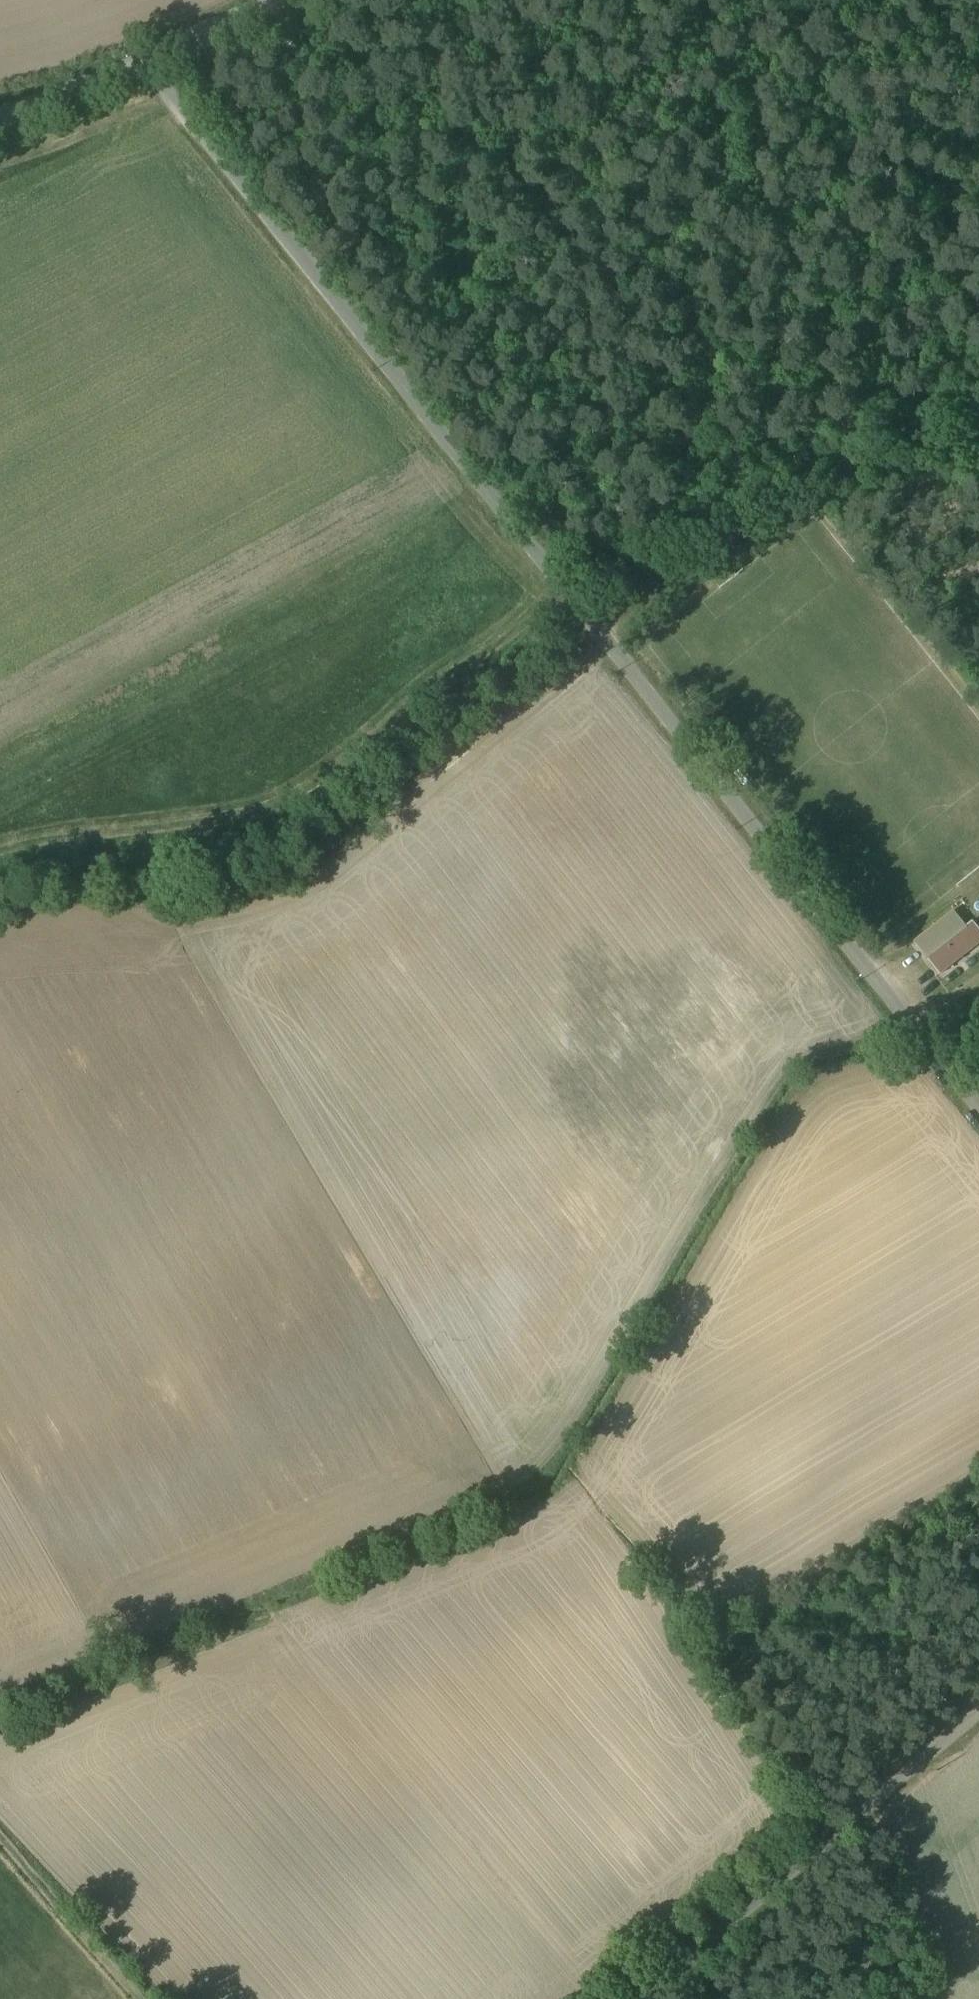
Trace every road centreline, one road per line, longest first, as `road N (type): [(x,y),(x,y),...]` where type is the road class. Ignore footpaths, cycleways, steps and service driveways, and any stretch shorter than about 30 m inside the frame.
road 1 (unclassified): [(143,64),(978,1116)]
road 2 (unclassified): [(978,1707),(640,1998)]
road 3 (track): [(978,450),(934,452),(850,473),(655,574),(588,620)]
road 4 (track): [(137,1998),(0,1842)]
road 5 (tertiary): [(0,119),(143,64)]
road 6 (tertiary): [(143,64),(274,0)]

